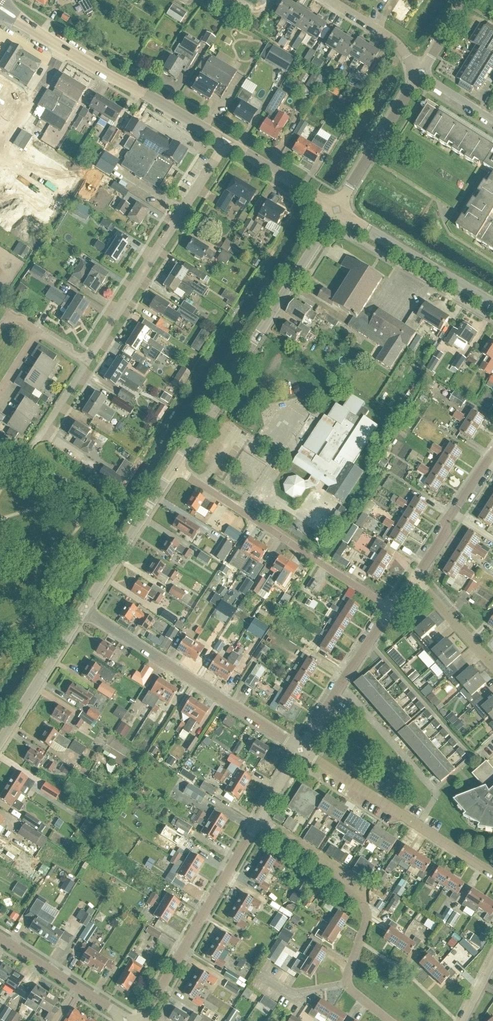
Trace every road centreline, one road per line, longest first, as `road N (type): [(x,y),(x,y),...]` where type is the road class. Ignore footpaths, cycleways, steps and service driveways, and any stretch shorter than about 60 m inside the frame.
road 1 (unclassified): [(174,468),(337,210)]
road 2 (residential): [(389,1020),(347,983),(366,920),(349,883),(258,820)]
road 3 (residential): [(86,362),(223,142)]
road 4 (residential): [(392,608),(174,468)]
road 5 (residential): [(300,750),(84,609)]
road 6 (residential): [(141,1020),(258,820)]
road 7 (residential): [(492,872),(300,750)]
road 8 (tertiary): [(223,142),(64,49)]
road 9 (tertiary): [(492,304),(337,210)]
road 10 (residential): [(300,750),(392,608)]
road 11 (unclassified): [(84,609),(174,468)]
road 12 (unclassified): [(337,210),(417,76)]
road 13 (unclassified): [(0,739),(84,609)]
road 14 (unclassified): [(125,1017),(0,939)]
road 15 (residential): [(418,575),(492,451)]
road 16 (tertiary): [(337,210),(223,142)]

